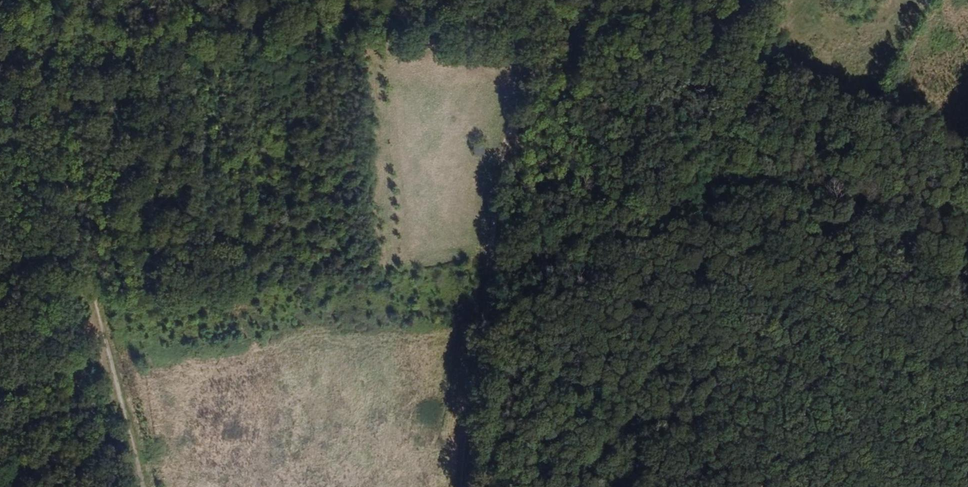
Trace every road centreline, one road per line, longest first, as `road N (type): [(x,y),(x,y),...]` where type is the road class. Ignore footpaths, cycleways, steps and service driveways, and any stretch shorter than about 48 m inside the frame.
road 1 (track): [(38,58),(343,33),(532,64),(574,79),(654,144),(687,198),(739,383),(740,445),(753,486)]
road 2 (track): [(570,0),(532,64),(502,161),(467,486)]
road 3 (track): [(142,486),(29,0)]

